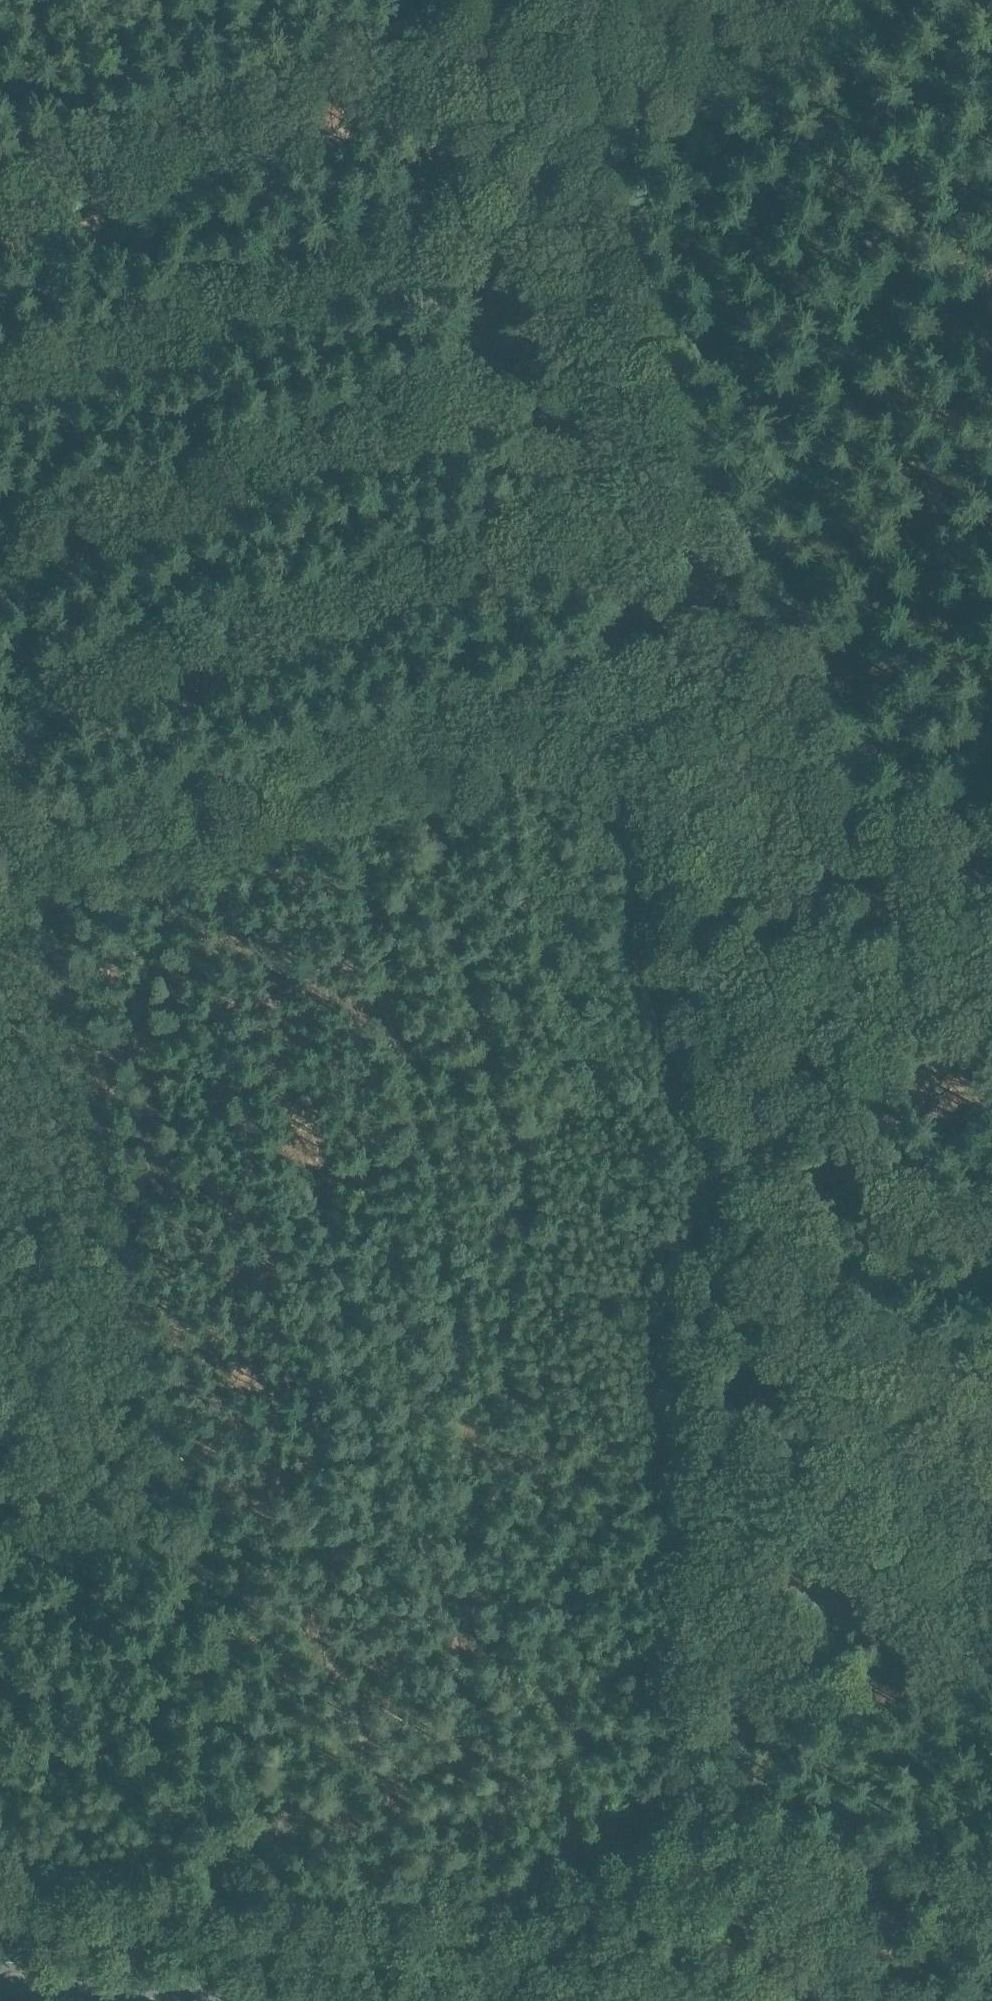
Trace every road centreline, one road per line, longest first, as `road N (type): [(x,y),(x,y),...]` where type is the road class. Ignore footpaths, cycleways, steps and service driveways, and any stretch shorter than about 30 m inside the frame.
road 1 (track): [(721,1928),(224,1901),(249,1794),(233,1643),(123,1213)]
road 2 (track): [(740,1706),(709,1559),(708,1440),(783,1217),(782,1119),(716,945)]
road 3 (track): [(991,1676),(740,1706),(721,1928)]
road 4 (track): [(0,165),(414,31)]
road 5 (track): [(123,1213),(48,891),(0,801)]
road 6 (secondary): [(213,2000),(0,1978)]
road 7 (track): [(123,1213),(0,1243)]

